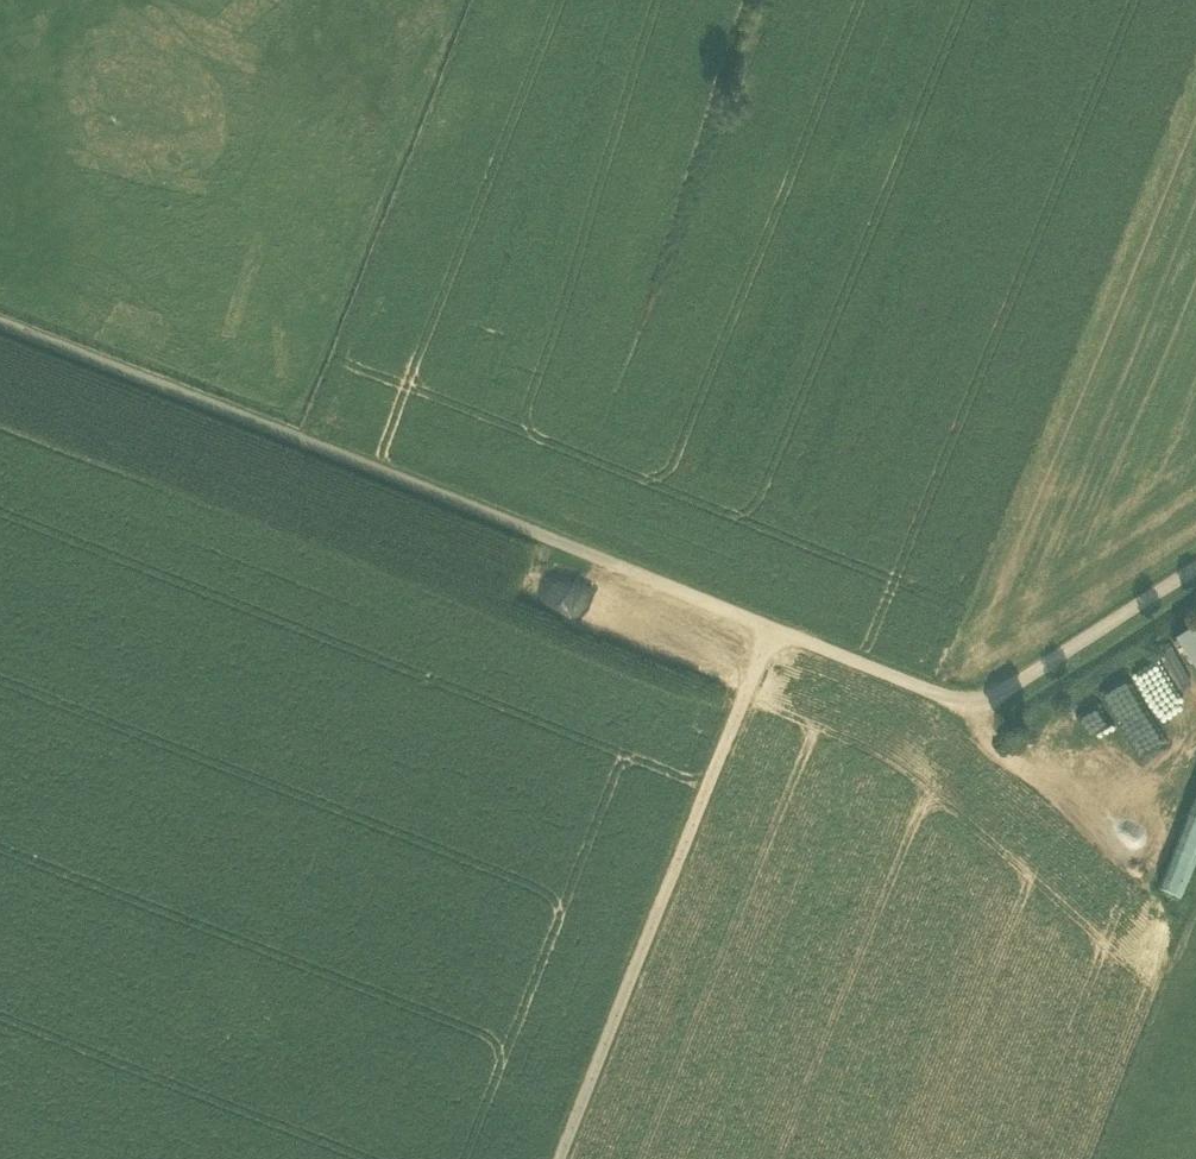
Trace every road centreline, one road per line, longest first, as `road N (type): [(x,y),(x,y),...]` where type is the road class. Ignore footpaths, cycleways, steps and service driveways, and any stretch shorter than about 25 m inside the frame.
road 1 (track): [(0,320),(773,629)]
road 2 (track): [(773,629),(564,1158)]
road 3 (track): [(1195,570),(995,697),(938,698),(773,629)]

